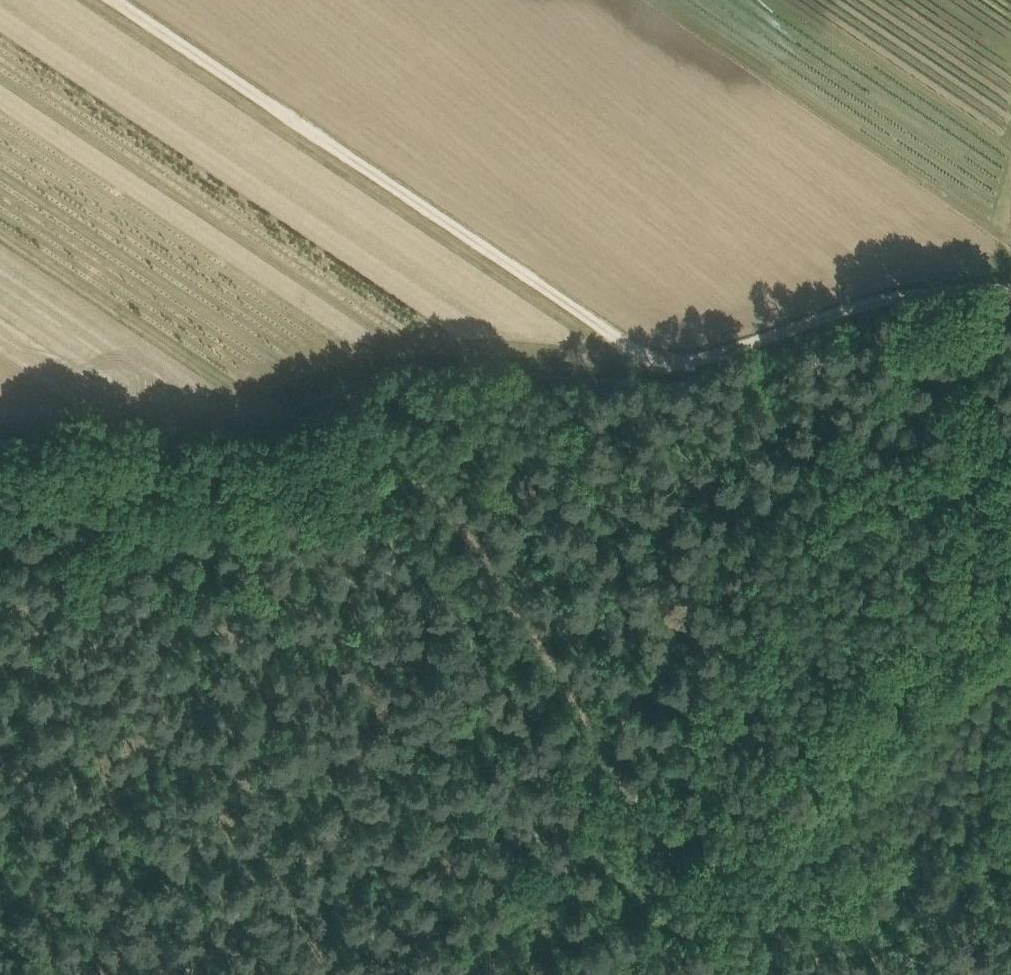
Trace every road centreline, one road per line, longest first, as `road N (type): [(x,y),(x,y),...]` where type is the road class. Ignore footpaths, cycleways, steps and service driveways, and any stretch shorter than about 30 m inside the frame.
road 1 (track): [(112,0),(630,357),(808,283),(891,277),(1010,288)]
road 2 (track): [(580,974),(686,910),(939,506),(1010,470)]
road 3 (track): [(734,974),(686,910),(667,899),(394,410)]
road 4 (track): [(416,451),(296,472),(78,485)]

